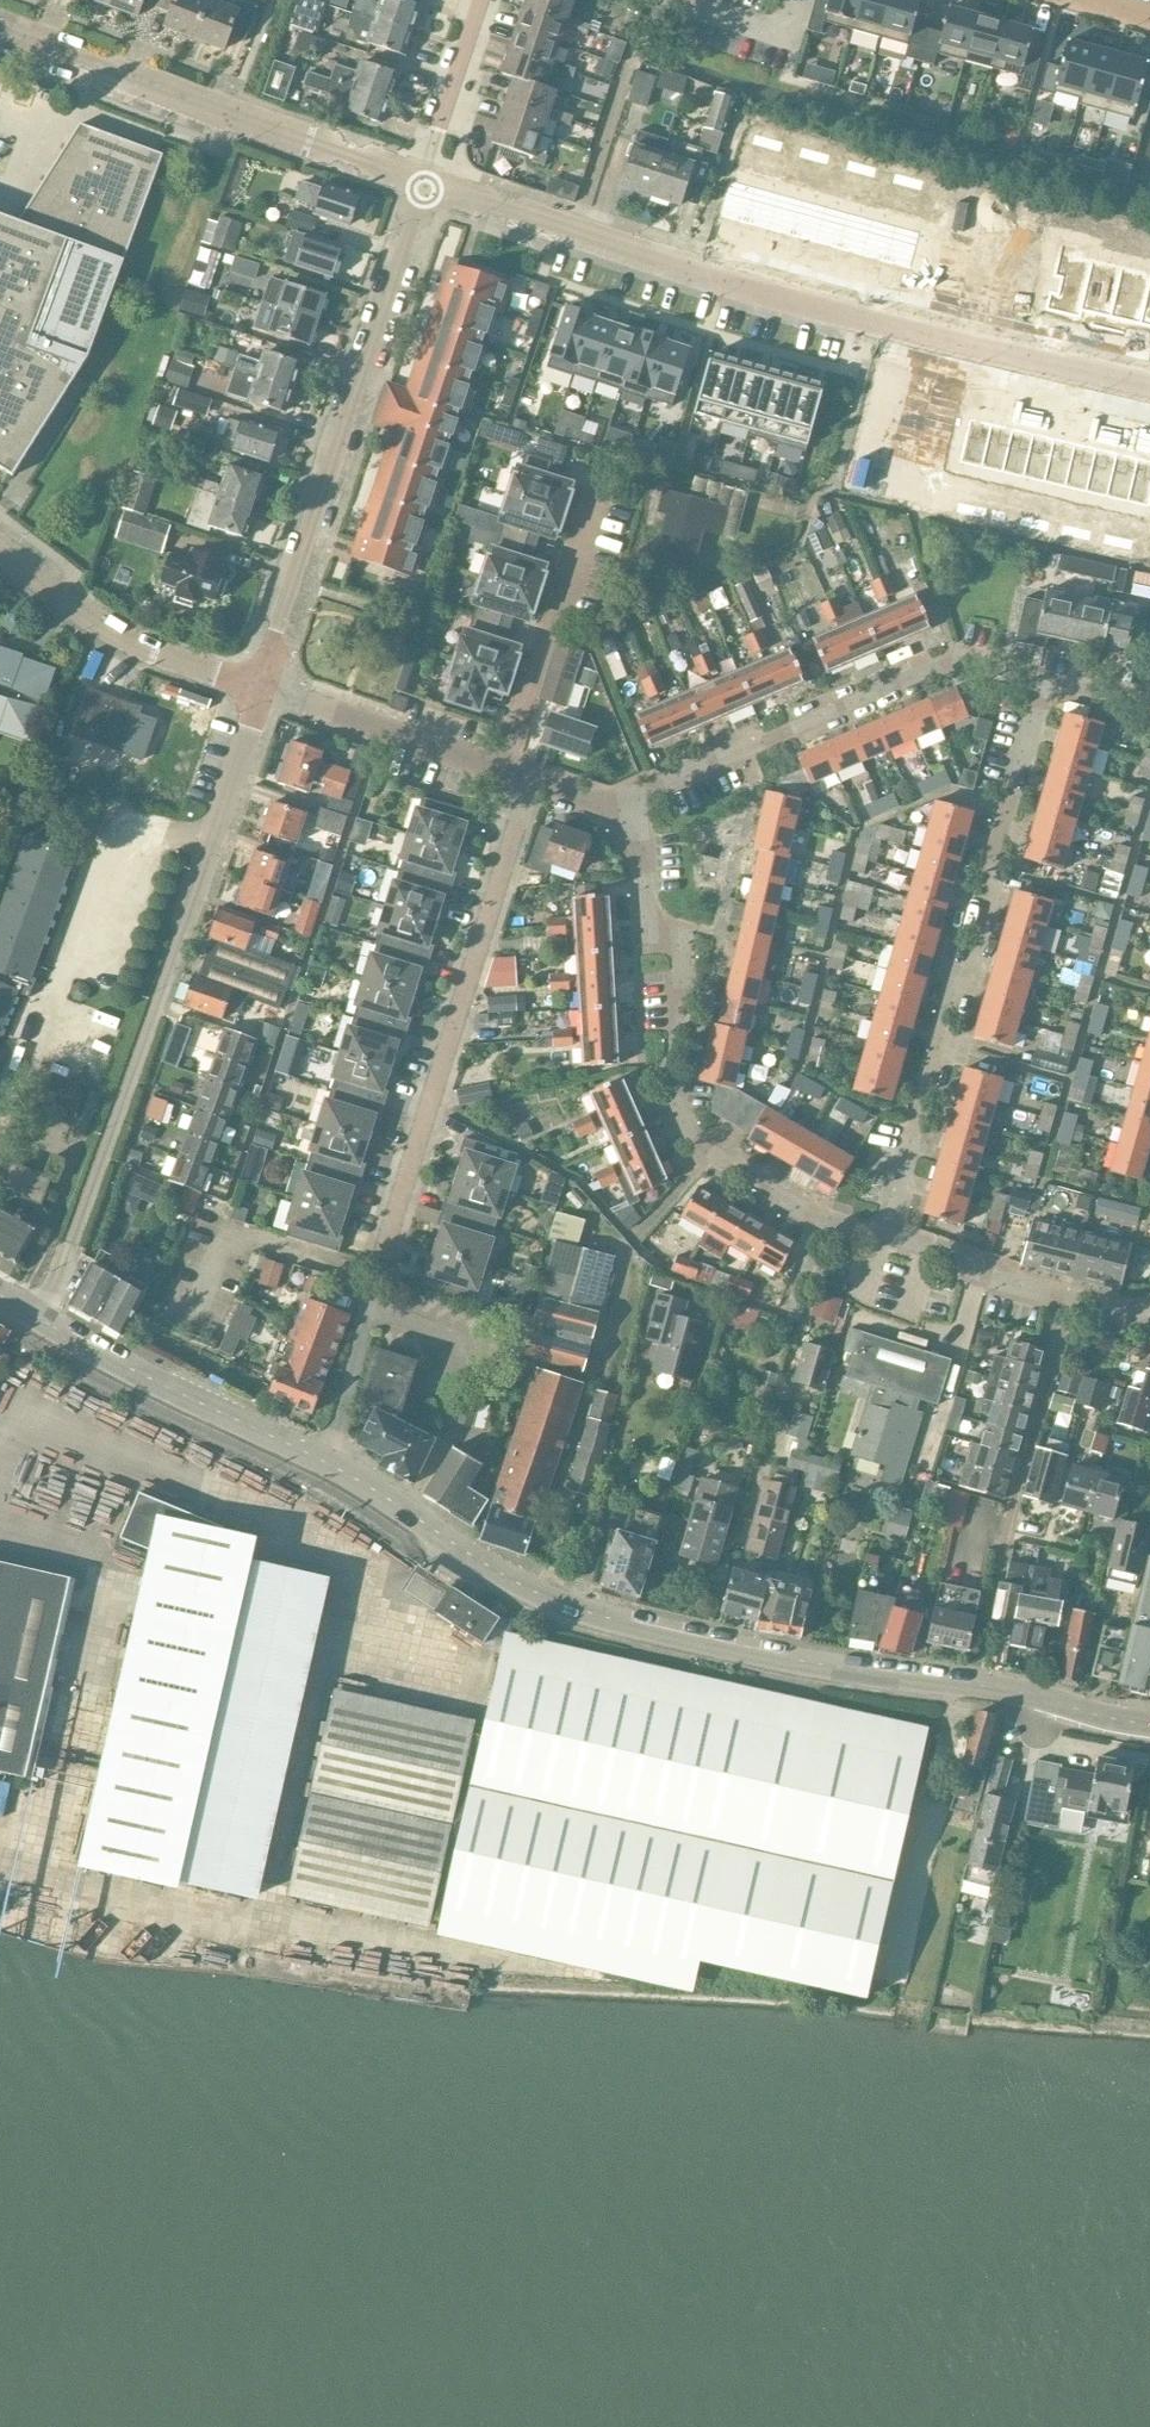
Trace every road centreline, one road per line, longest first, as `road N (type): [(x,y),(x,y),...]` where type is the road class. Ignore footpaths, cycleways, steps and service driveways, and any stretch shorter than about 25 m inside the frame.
road 1 (tertiary): [(1149,1723),(1024,1696),(774,1661),(644,1633),(575,1608),(510,1580),(327,1463),(39,1319)]
road 2 (residential): [(1149,386),(873,320),(422,184)]
road 3 (residential): [(39,1319),(254,687)]
road 4 (residential): [(887,1246),(1041,682)]
road 5 (residential): [(887,1246),(698,1155),(656,1063),(632,813)]
road 6 (residential): [(254,687),(422,184)]
road 7 (residential): [(376,1261),(531,780)]
road 8 (residential): [(422,184),(0,28)]
road 9 (residential): [(632,813),(671,779),(944,665),(1041,682)]
road 10 (residential): [(502,771),(593,482)]
road 11 (residential): [(254,687),(104,629),(0,548)]
road 12 (residential): [(502,771),(254,687)]
road 13 (residential): [(1009,1522),(1071,1301)]
road 14 (residential): [(422,184),(482,0)]
road 15 (residential): [(1071,1301),(887,1246)]

